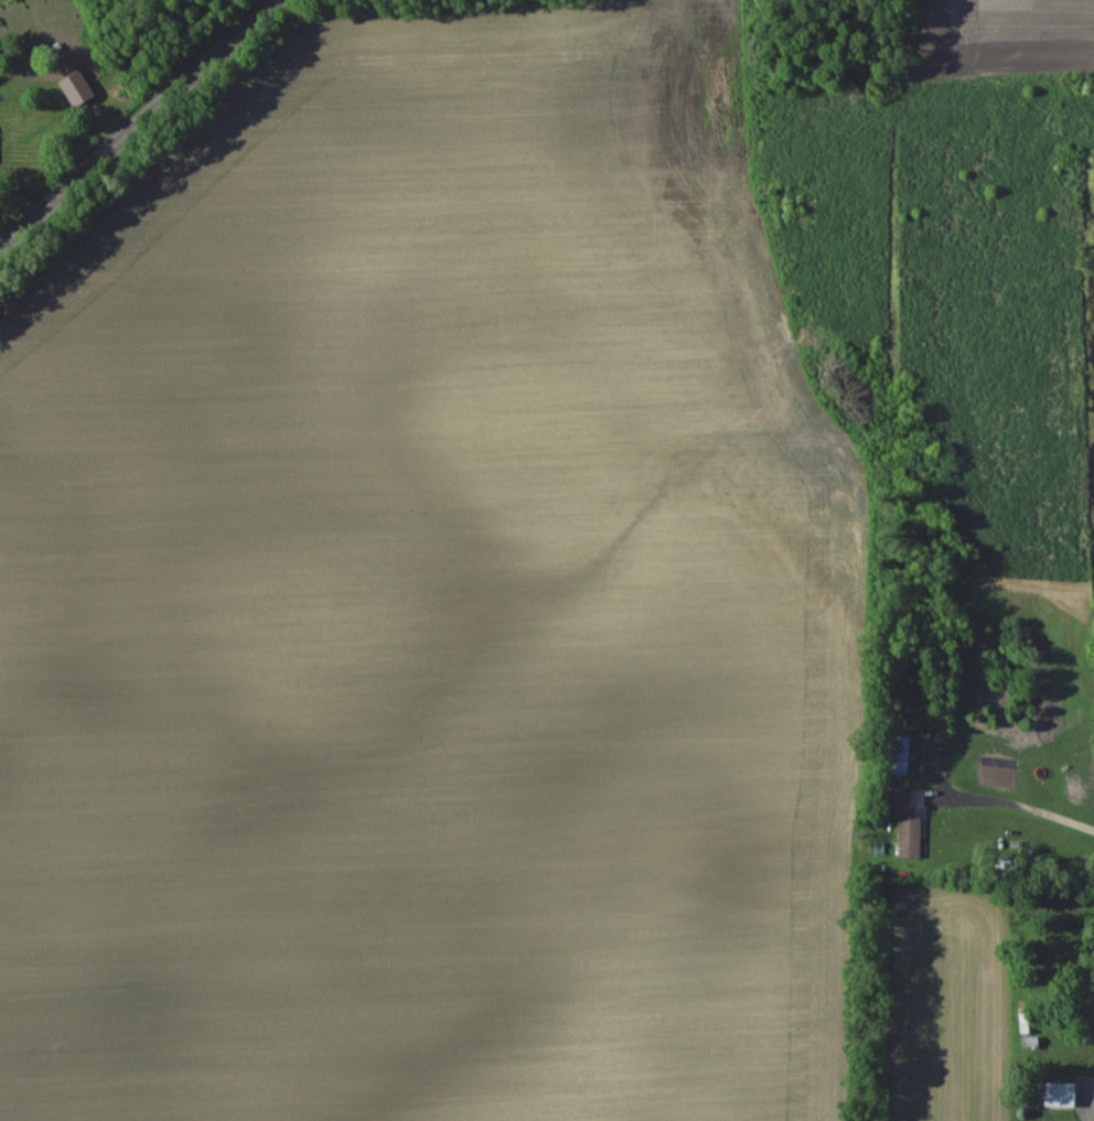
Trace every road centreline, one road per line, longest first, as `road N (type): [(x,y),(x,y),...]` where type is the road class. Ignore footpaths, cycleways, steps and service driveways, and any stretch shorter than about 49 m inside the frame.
road 1 (tertiary): [(0,246),(277,0)]

